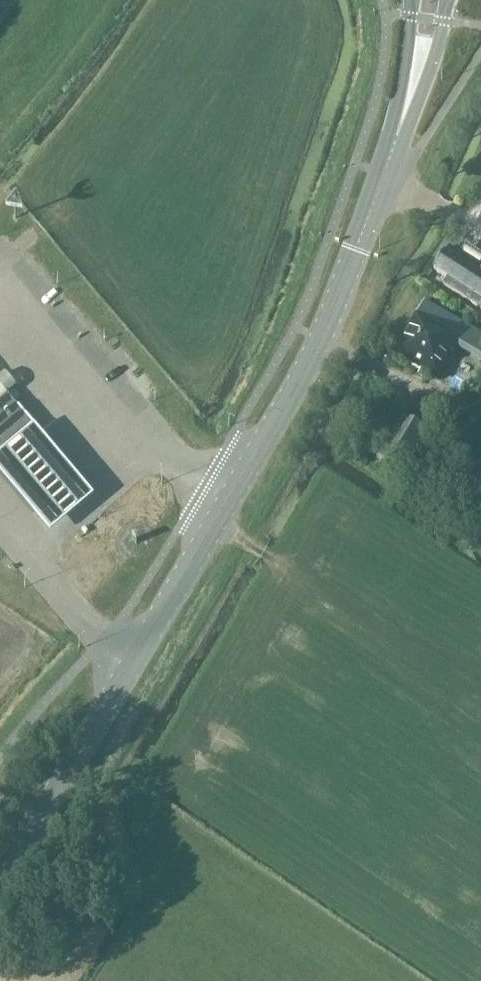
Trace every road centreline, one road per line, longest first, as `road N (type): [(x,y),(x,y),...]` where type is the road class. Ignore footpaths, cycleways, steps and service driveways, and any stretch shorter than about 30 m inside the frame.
road 1 (tertiary): [(0,889),(311,357),(408,98)]

